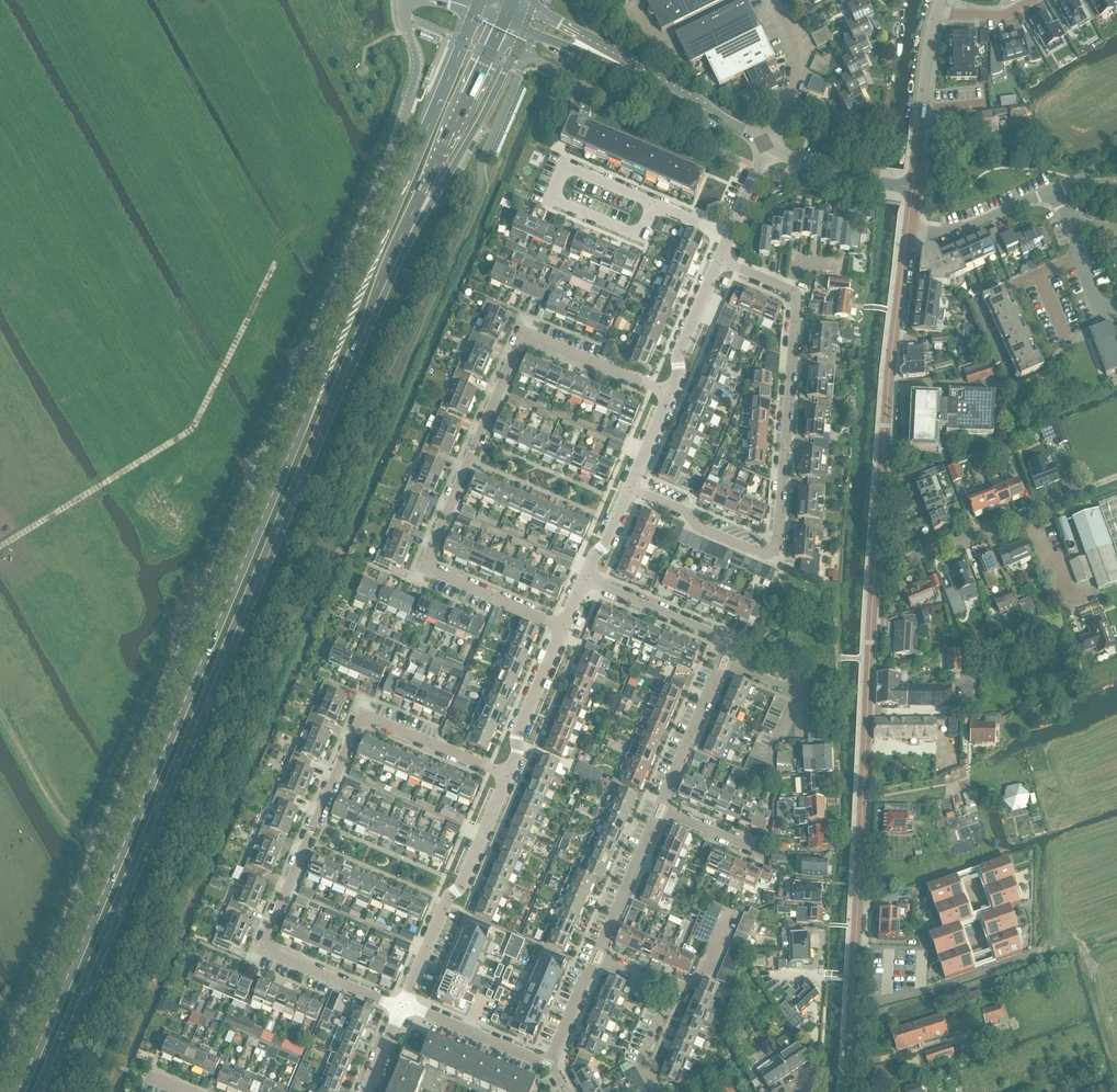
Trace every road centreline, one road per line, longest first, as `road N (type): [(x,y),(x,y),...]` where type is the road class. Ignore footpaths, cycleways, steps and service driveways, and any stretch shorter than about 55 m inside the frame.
road 1 (primary): [(476,11),(22,1091)]
road 2 (primary): [(37,1091),(354,344),(504,22)]
road 3 (unclassified): [(0,1075),(395,143),(418,62),(403,21)]
road 4 (residential): [(507,775),(369,719),(358,724),(263,949),(400,1008)]
road 5 (residential): [(668,393),(538,340),(524,338),(515,350),(428,562),(435,572),(563,627)]
road 6 (residential): [(852,1006),(875,565)]
road 7 (residential): [(628,490),(691,514),(698,528),(771,552),(795,325),(790,291)]
road 8 (track): [(0,550),(192,428),(281,256)]
road 9 (residential): [(875,565),(907,234)]
road 10 (residential): [(400,1008),(507,775)]
road 11 (residential): [(660,1091),(642,1061),(671,990),(596,960)]
road 12 (residential): [(852,1006),(946,985),(1035,953)]
road 13 (residential): [(766,145),(599,53)]
road 14 (residential): [(723,661),(730,642),(583,580)]
road 15 (residential): [(915,187),(936,15)]
road 16 (track): [(98,845),(65,822),(0,712)]
road 17 (residential): [(723,661),(797,691),(770,756),(754,749)]
road 18 (residential): [(659,811),(723,661)]
road 19 (residential): [(596,960),(659,811)]
road 20 (residential): [(548,1065),(400,1008)]
road 21 (residential): [(507,775),(563,627)]
road 22 (residential): [(875,565),(1023,514)]
road 23 (residential): [(915,187),(846,178),(766,145)]
road 24 (residential): [(1023,514),(1056,600),(1116,578)]
road 25 (residential): [(907,234),(955,232),(1054,189)]
road 26 (residential): [(668,393),(719,260)]
road 27 (residential): [(1054,189),(1100,313)]
road 28 (residential): [(555,200),(639,237),(652,204)]
road 29 (residential): [(766,145),(782,121),(795,65),(788,25)]

